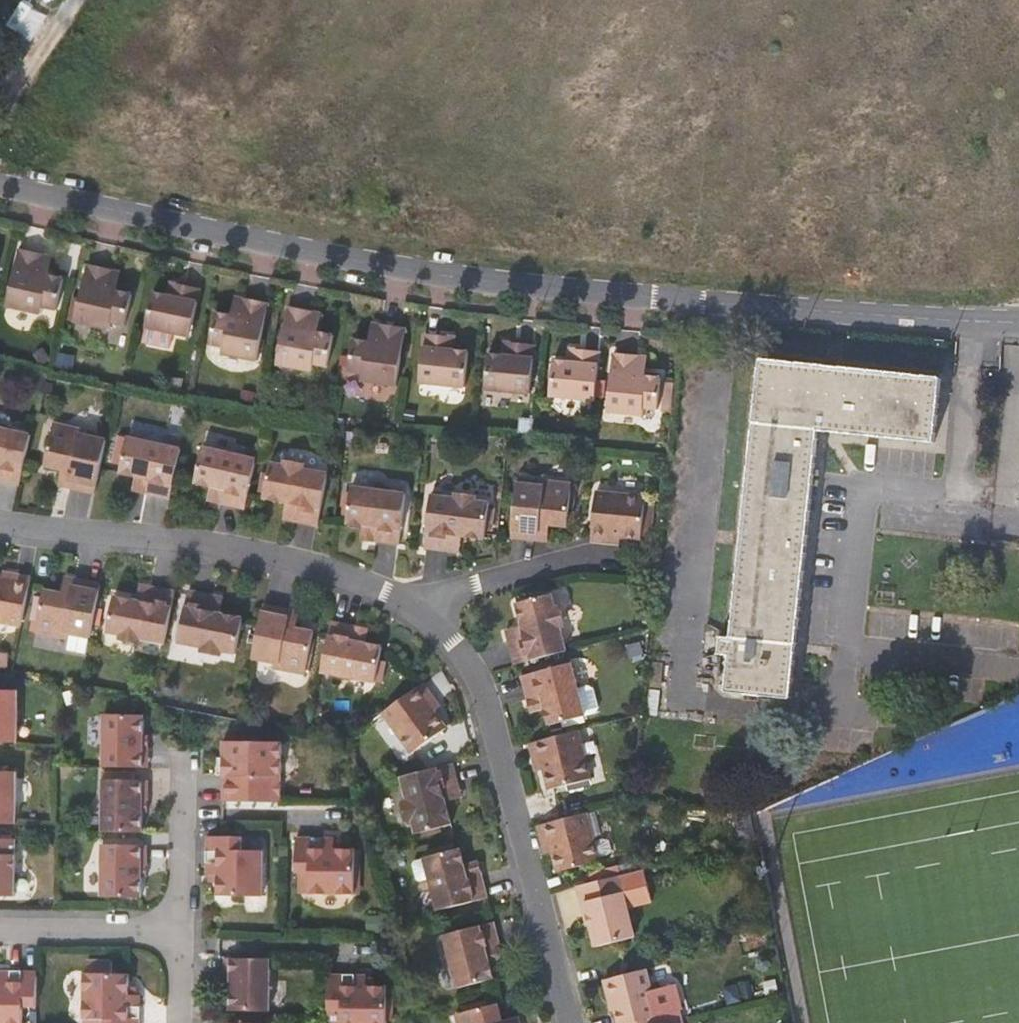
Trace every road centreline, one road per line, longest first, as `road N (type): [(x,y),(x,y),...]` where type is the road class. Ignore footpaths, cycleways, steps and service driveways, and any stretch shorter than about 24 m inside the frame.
road 1 (residential): [(0,186),(258,244),(528,289),(1018,323)]
road 2 (residential): [(413,606),(442,630),(484,700),(567,1022)]
road 3 (residential): [(0,528),(233,550),(354,578),(413,606)]
road 4 (residential): [(413,606),(460,583),(576,553),(606,559)]
road 5 (residential): [(184,928),(0,925)]
road 6 (residential): [(184,928),(194,802),(188,764)]

